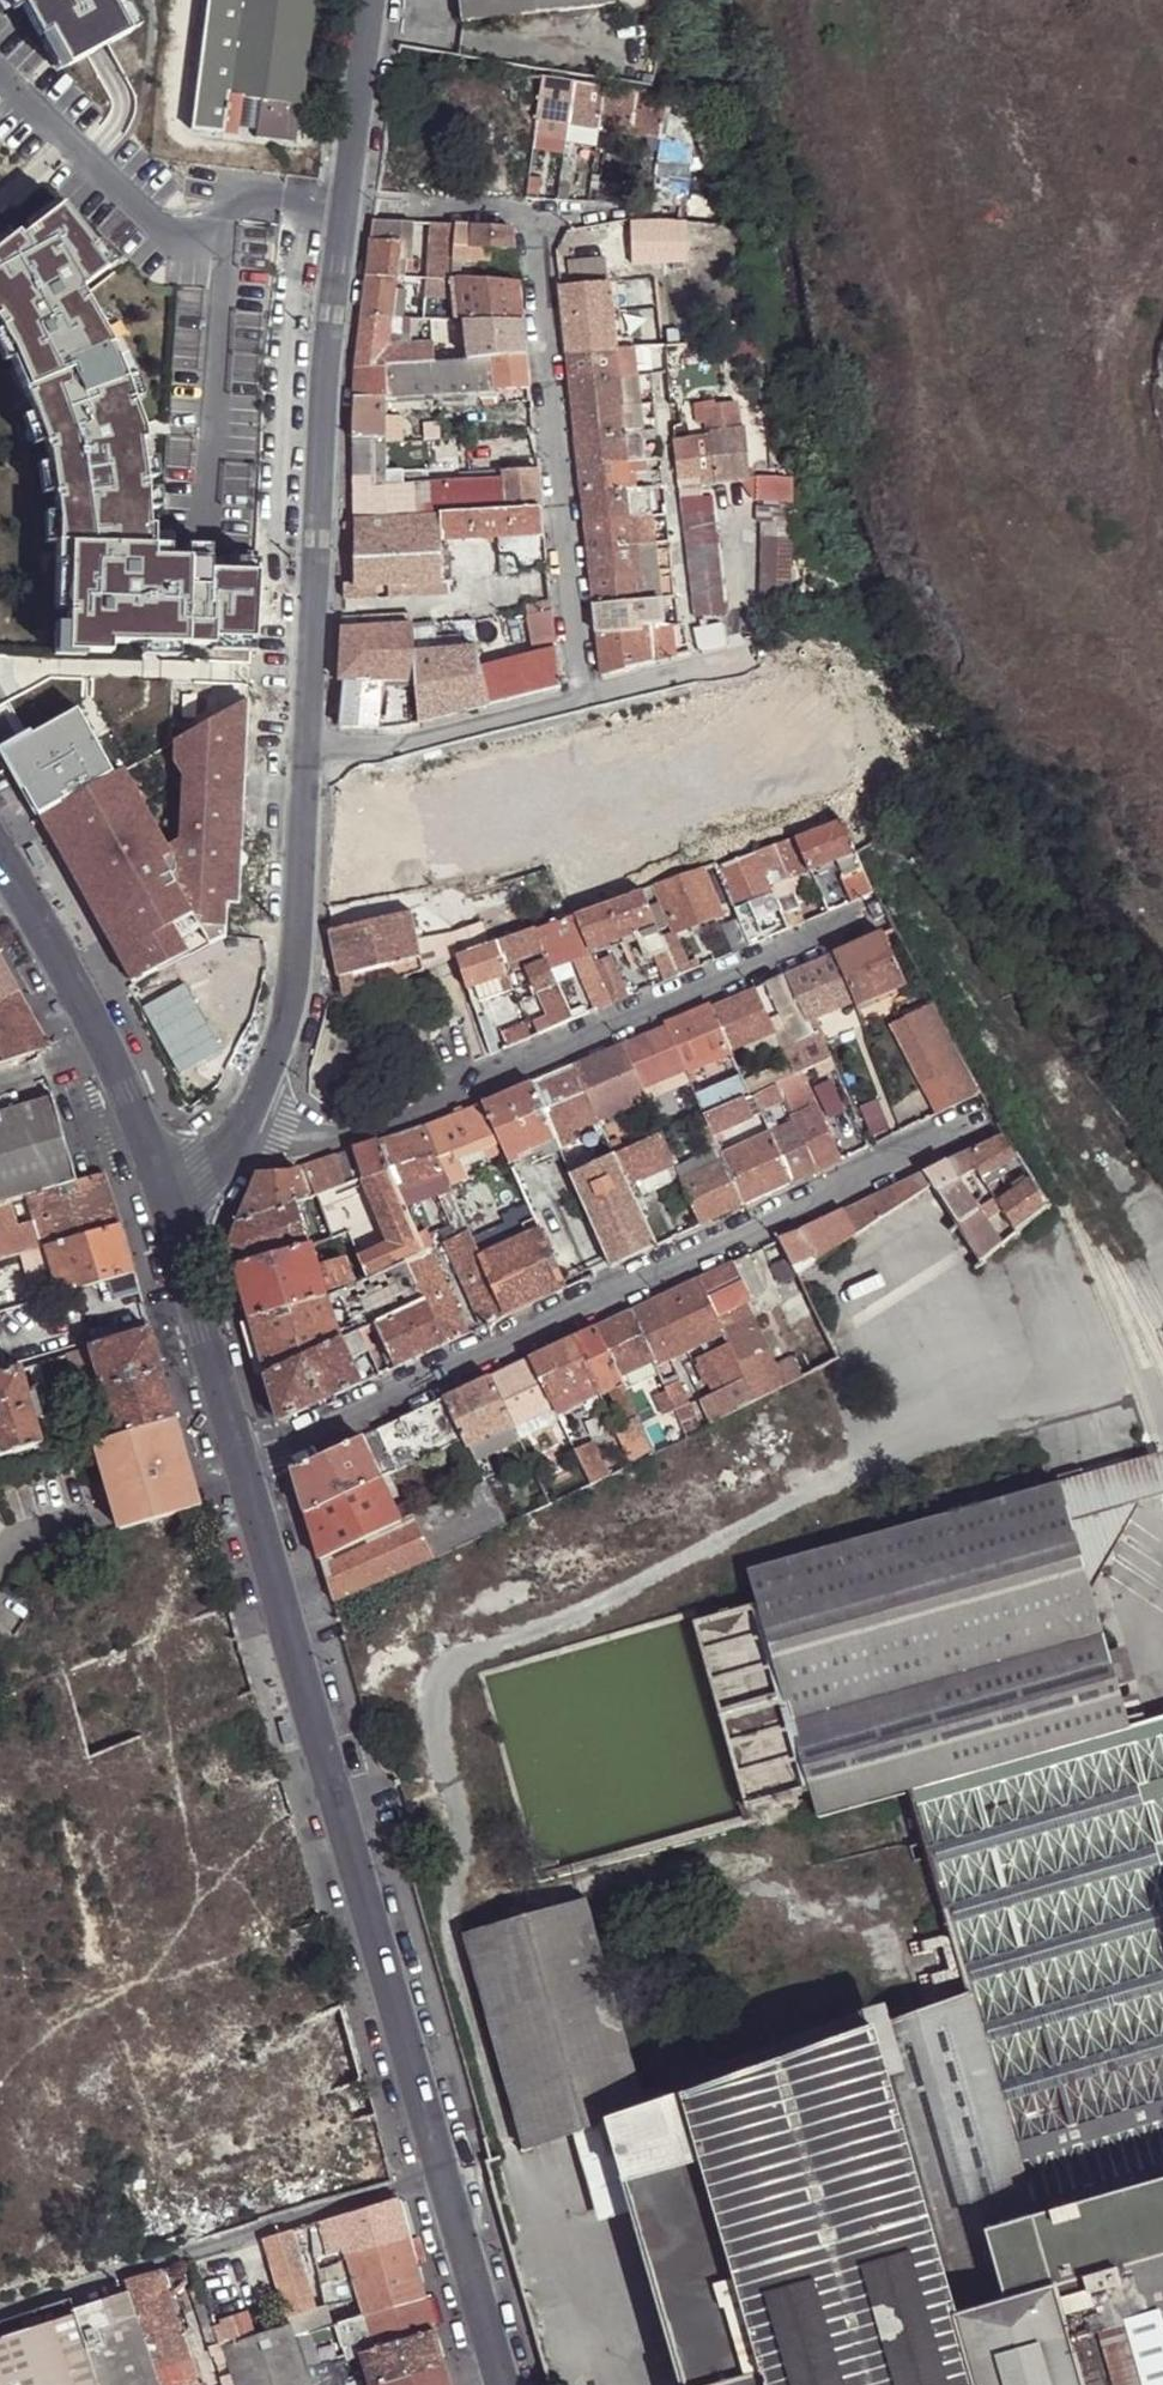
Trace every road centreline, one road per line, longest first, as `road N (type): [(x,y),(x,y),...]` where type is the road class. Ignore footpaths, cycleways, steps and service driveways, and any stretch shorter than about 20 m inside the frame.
road 1 (residential): [(239,1464),(983,1118)]
road 2 (residential): [(308,743),(324,475),(368,0)]
road 3 (tertiary): [(239,1464),(443,2177)]
road 4 (residential): [(244,1134),(281,1141),(345,1137),(878,914)]
road 5 (residential): [(535,207),(587,704)]
road 6 (residential): [(443,2177),(0,2312)]
road 7 (residential): [(244,1134),(287,1021),(308,743)]
road 8 (tertiary): [(20,893),(126,1092),(162,1197)]
road 9 (residential): [(308,743),(406,747),(587,704)]
road 10 (tertiary): [(162,1197),(239,1464)]
road 11 (tertiary): [(443,2177),(503,2384)]
road 12 (residential): [(587,704),(760,662)]

